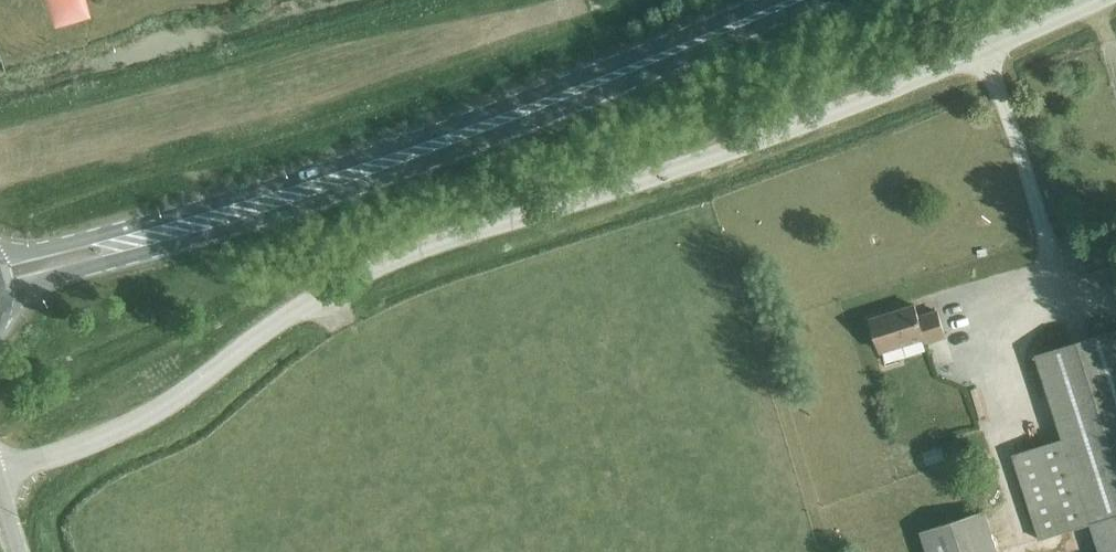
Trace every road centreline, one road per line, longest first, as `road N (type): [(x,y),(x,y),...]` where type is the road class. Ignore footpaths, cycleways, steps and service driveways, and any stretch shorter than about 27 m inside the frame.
road 1 (unclassified): [(0,472),(121,430),(315,299),(651,178),(1093,0)]
road 2 (primary): [(795,0),(387,162),(1,275)]

